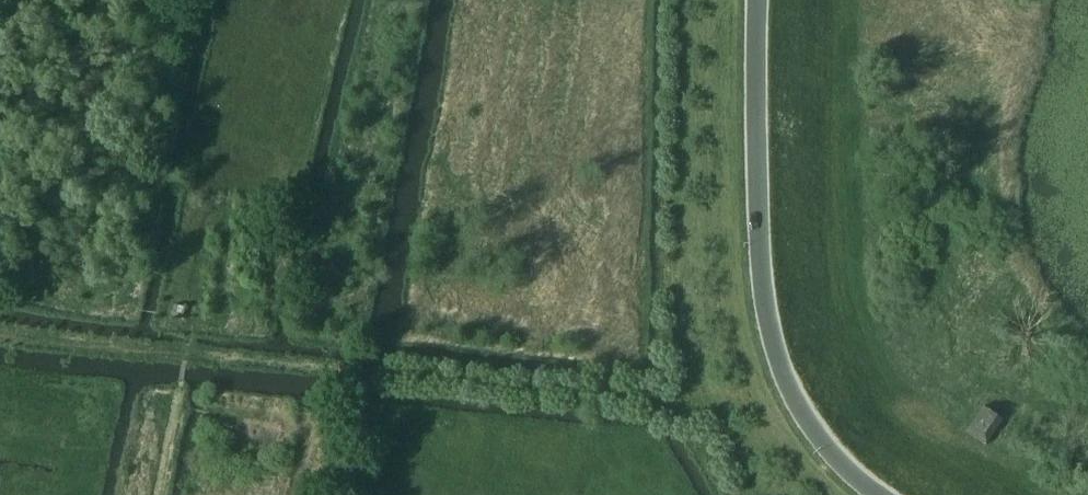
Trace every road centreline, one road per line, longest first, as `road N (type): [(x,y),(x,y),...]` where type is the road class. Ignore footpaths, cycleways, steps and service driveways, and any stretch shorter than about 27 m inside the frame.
road 1 (unclassified): [(881,494),(816,431),(783,369),(761,217),(761,0)]
road 2 (track): [(0,293),(64,305),(124,302),(184,0)]

